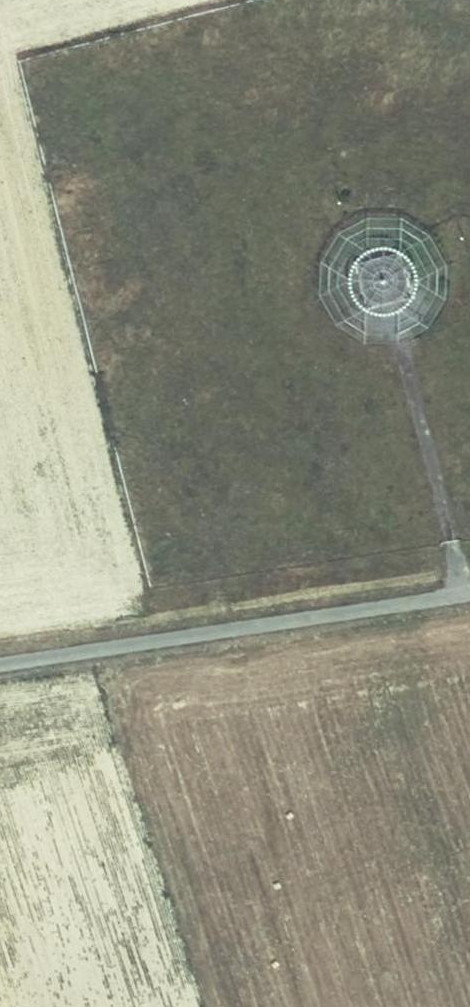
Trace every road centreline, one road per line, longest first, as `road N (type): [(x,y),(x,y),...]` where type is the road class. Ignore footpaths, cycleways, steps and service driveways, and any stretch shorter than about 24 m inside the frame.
road 1 (unclassified): [(469,595),(0,668)]

